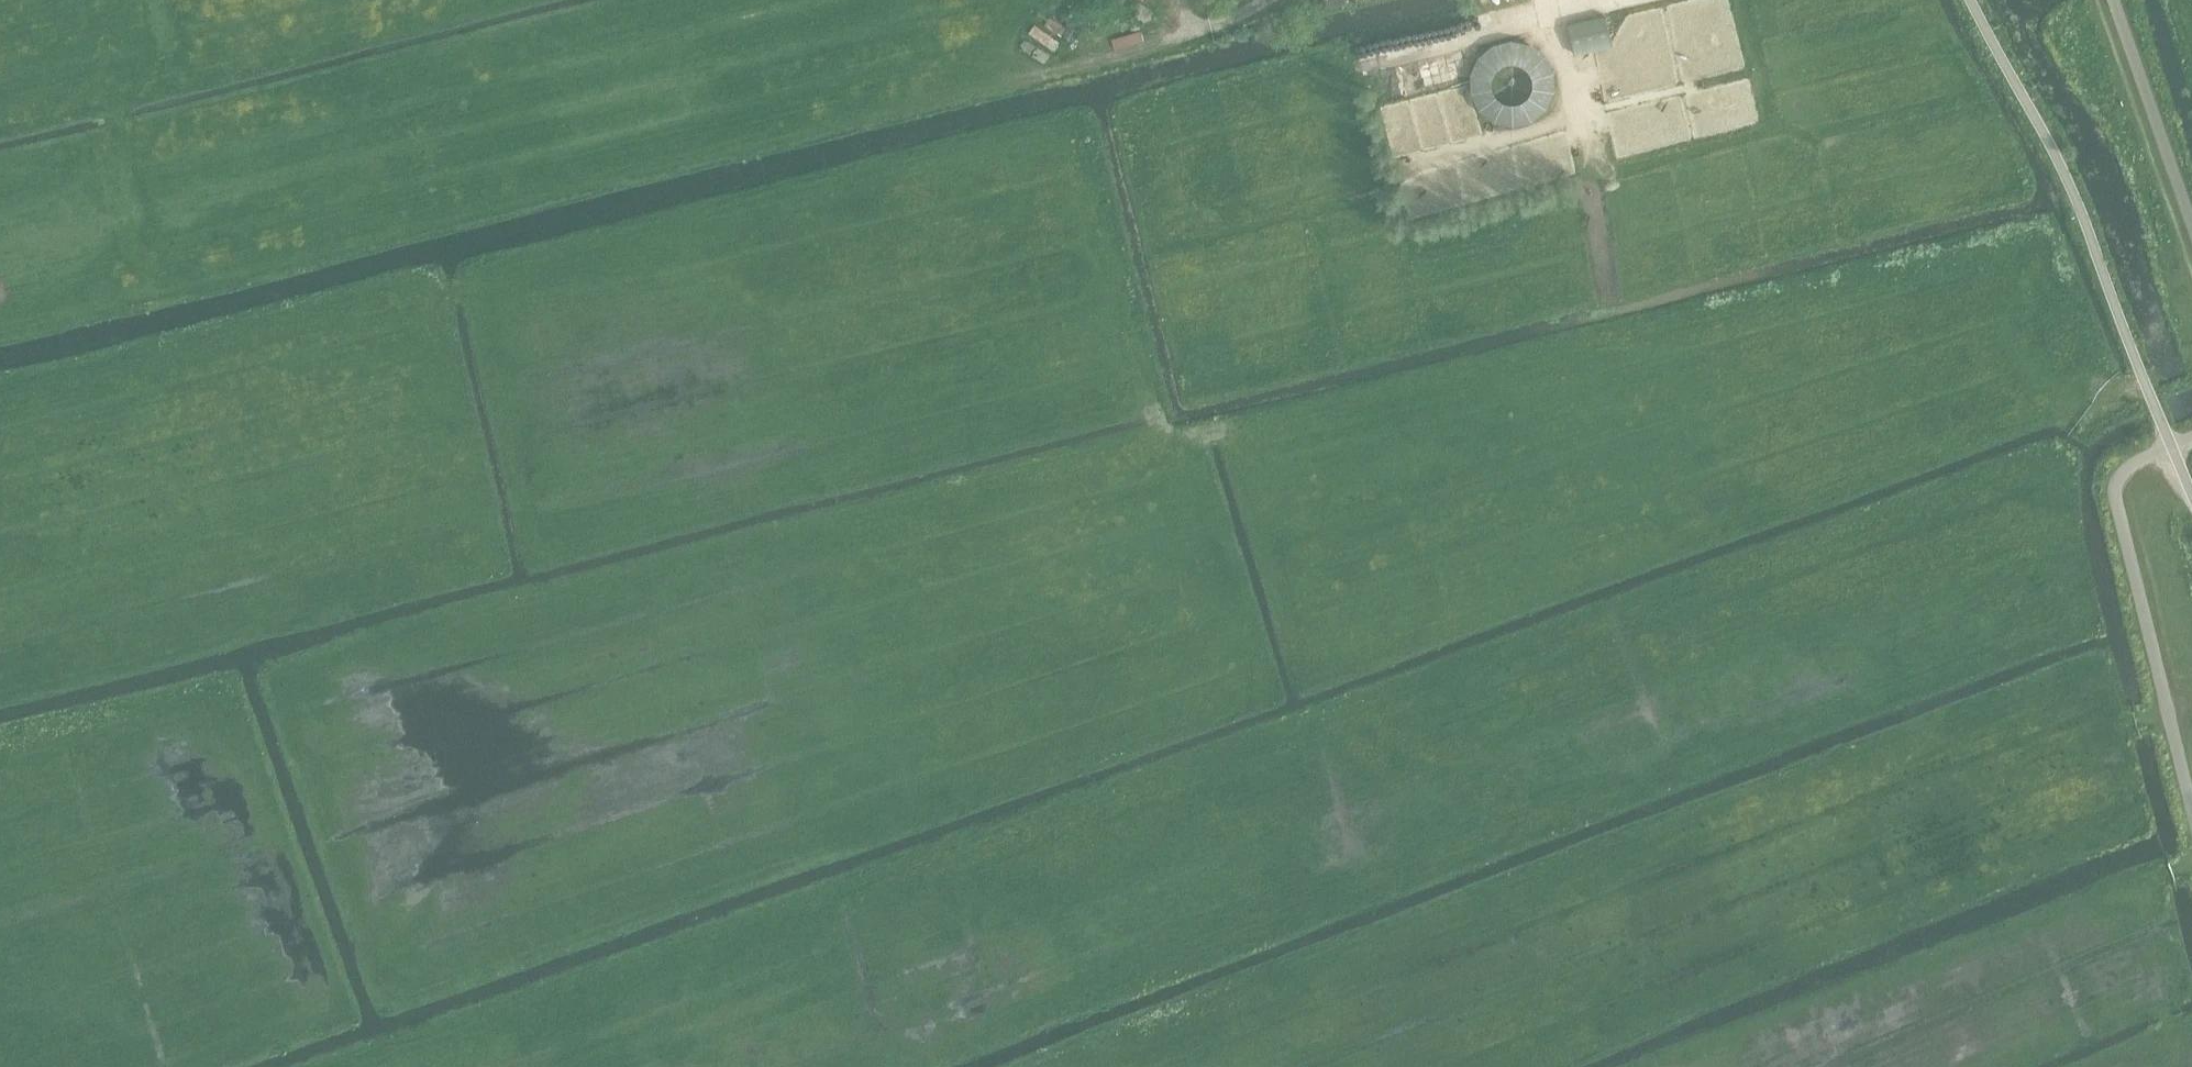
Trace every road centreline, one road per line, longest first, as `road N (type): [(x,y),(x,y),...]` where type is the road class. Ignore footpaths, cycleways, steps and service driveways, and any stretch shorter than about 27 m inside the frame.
road 1 (unclassified): [(2191,493),(2072,187),(1970,0)]

